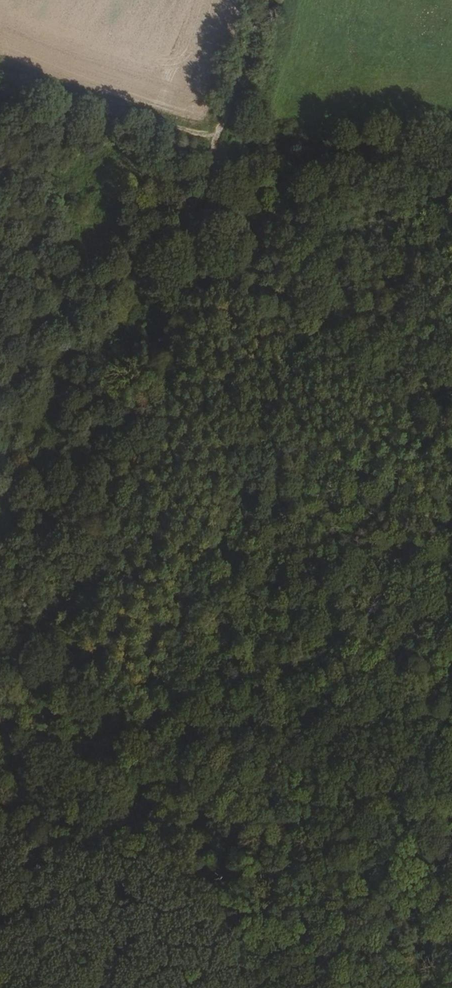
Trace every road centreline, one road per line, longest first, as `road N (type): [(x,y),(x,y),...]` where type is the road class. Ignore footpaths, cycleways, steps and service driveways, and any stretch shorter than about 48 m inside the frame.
road 1 (track): [(189,253),(161,301),(0,873)]
road 2 (track): [(338,987),(306,931),(30,789)]
road 3 (track): [(189,253),(256,0)]
road 4 (track): [(0,68),(222,140)]

